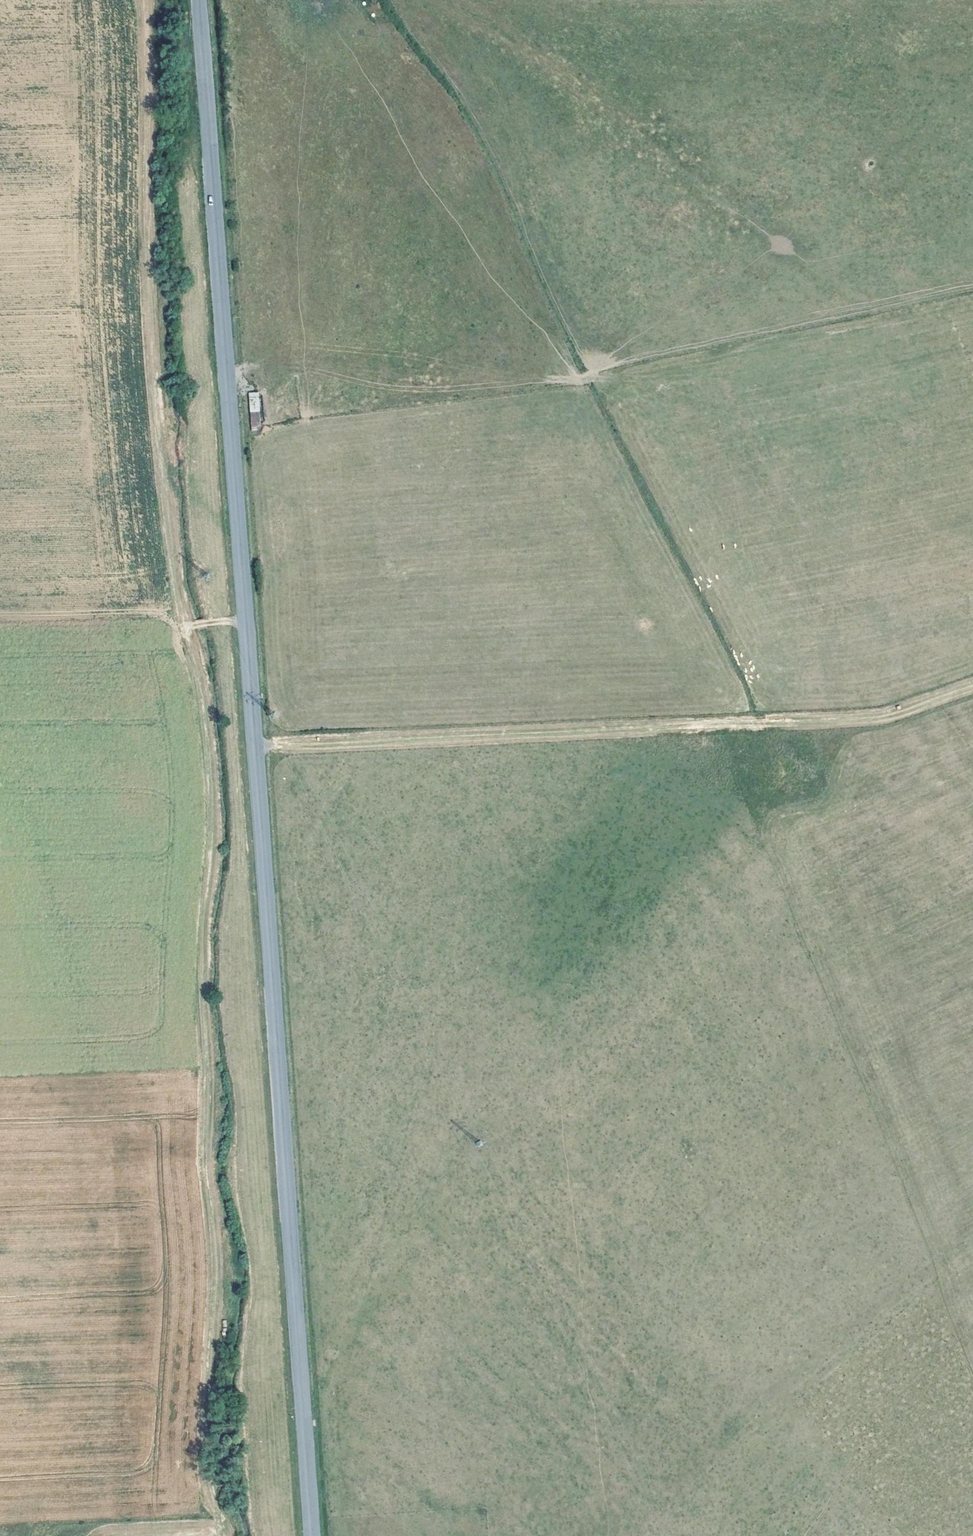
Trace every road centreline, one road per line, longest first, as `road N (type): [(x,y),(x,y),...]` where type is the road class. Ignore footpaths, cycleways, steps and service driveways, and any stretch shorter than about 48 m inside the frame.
road 1 (secondary): [(312,1535),(200,0)]

